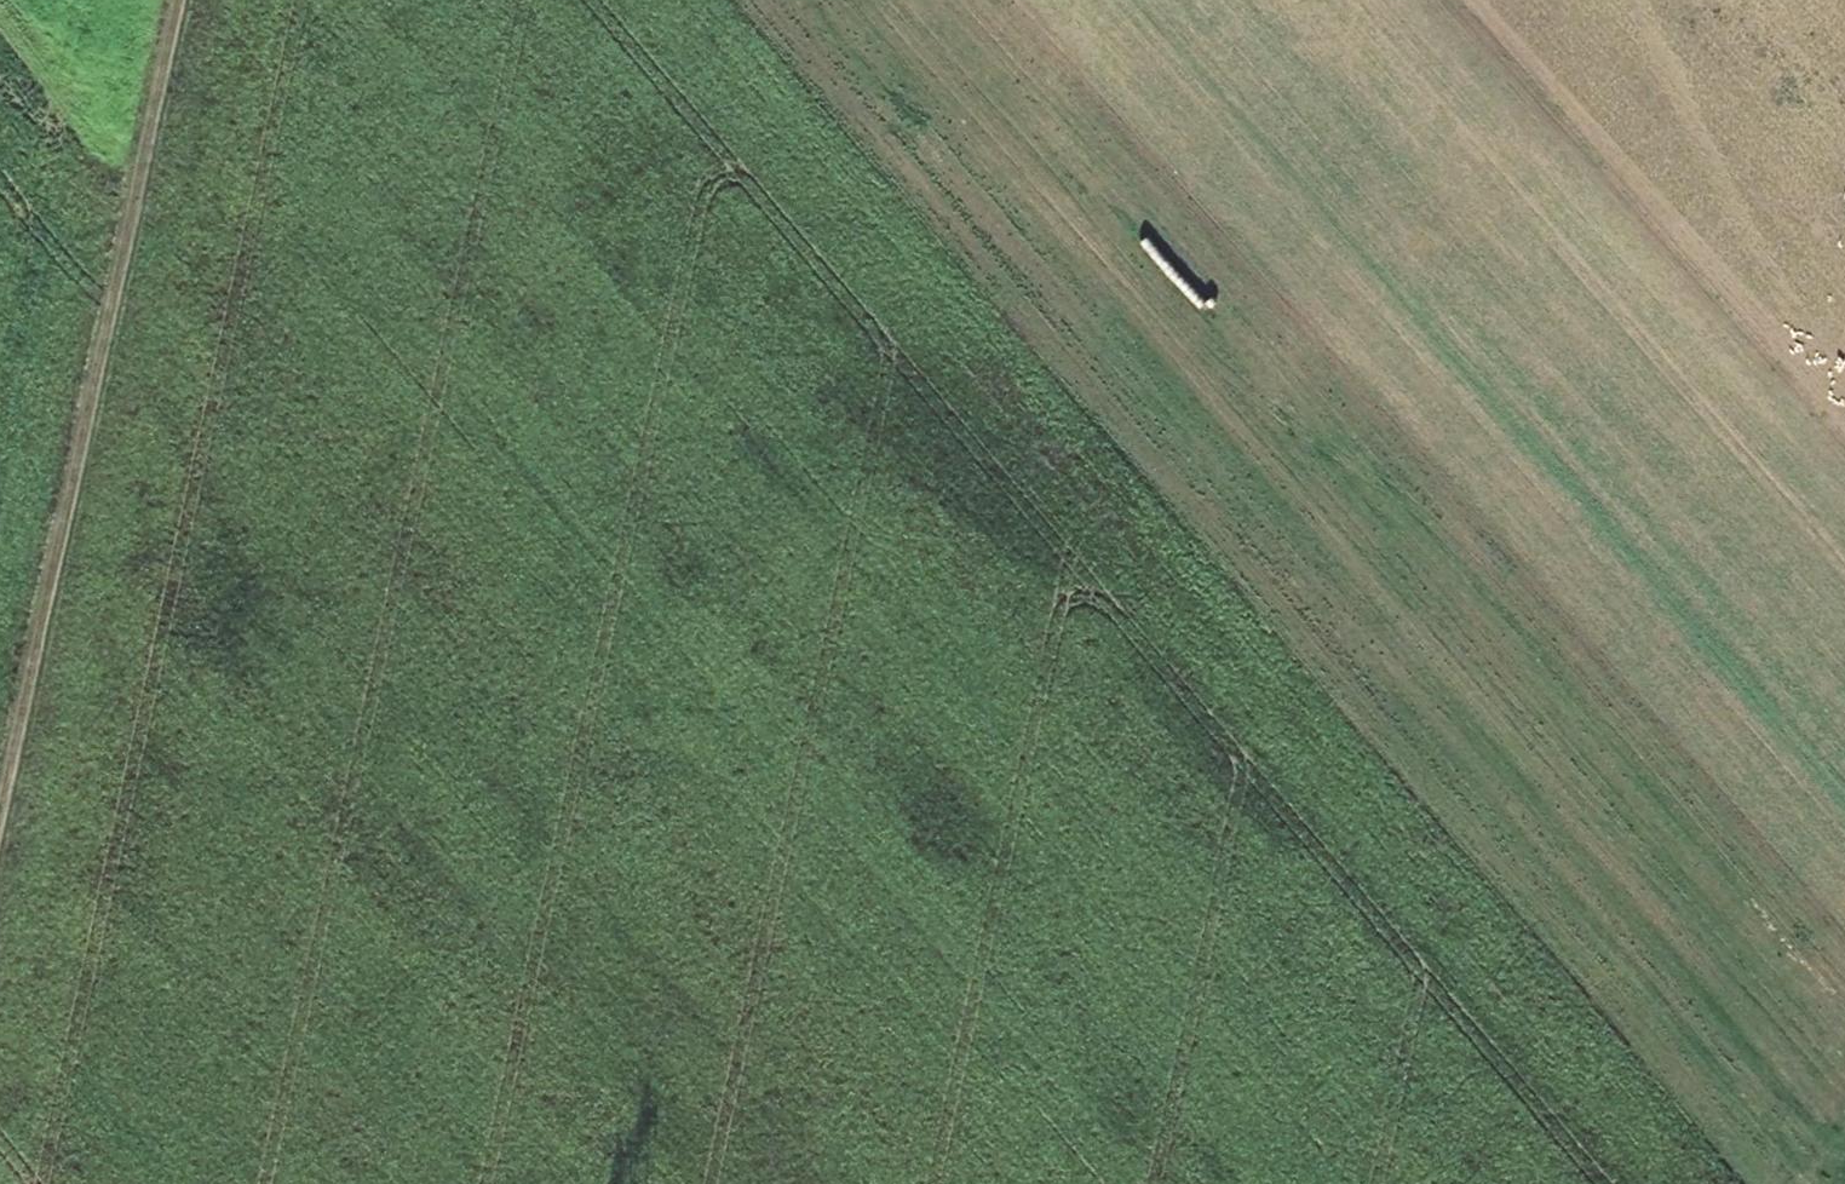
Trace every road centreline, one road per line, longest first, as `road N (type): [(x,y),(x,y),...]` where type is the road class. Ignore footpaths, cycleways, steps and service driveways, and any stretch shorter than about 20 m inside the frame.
road 1 (track): [(184,0),(0,831)]

